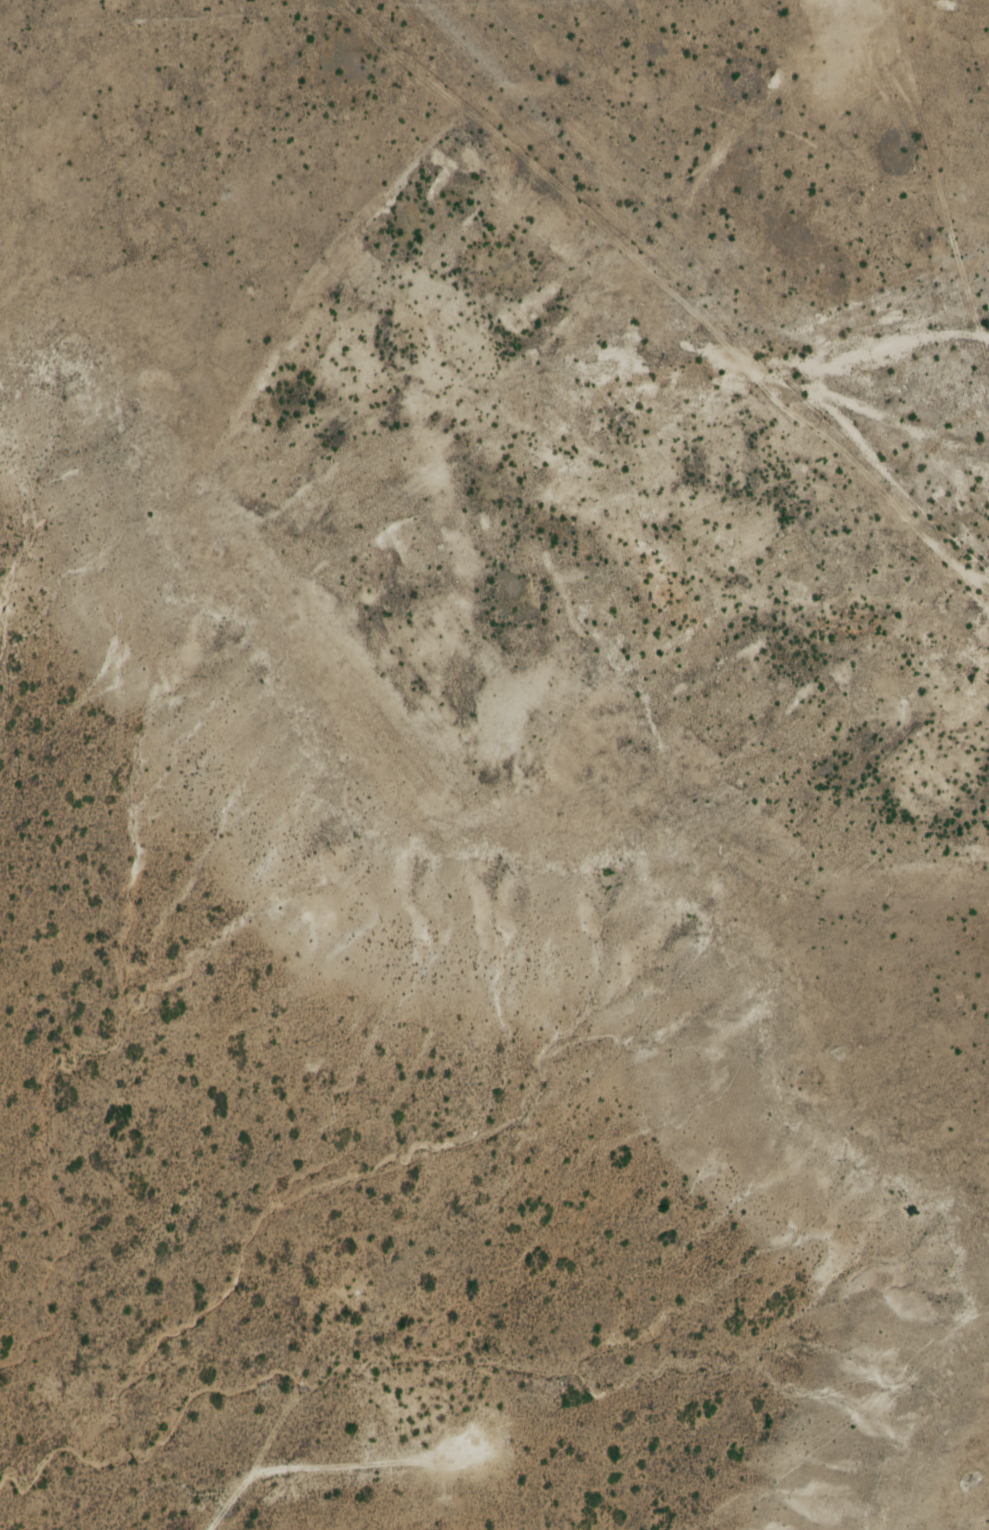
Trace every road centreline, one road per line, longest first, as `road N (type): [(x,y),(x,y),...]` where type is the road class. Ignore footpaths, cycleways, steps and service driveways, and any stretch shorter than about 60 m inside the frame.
road 1 (residential): [(209,1529),(235,1492),(372,1474)]

